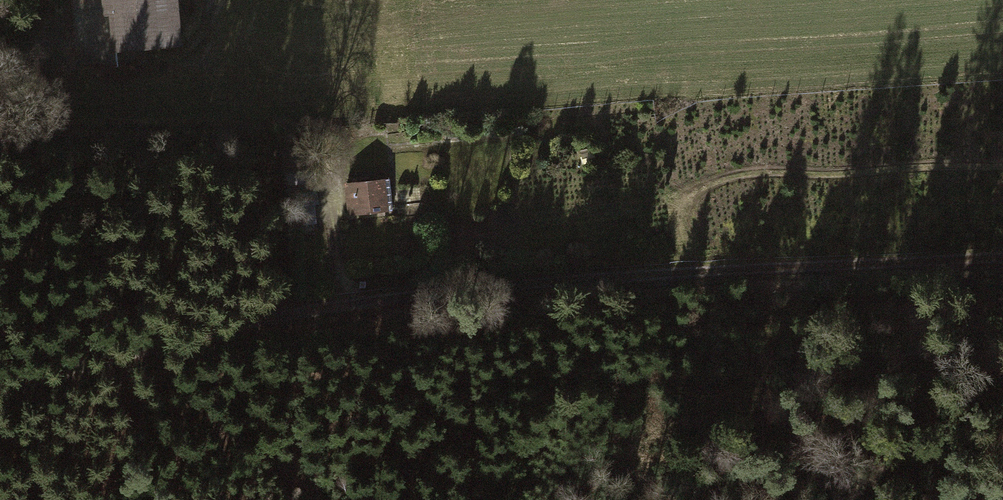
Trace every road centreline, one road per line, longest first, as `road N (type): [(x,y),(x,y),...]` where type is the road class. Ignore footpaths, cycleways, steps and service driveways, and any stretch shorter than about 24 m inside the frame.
road 1 (track): [(0,399),(297,311),(526,280),(1002,255)]
road 2 (track): [(1002,166),(764,171),(719,181),(638,226),(574,243),(488,249),(341,279)]

